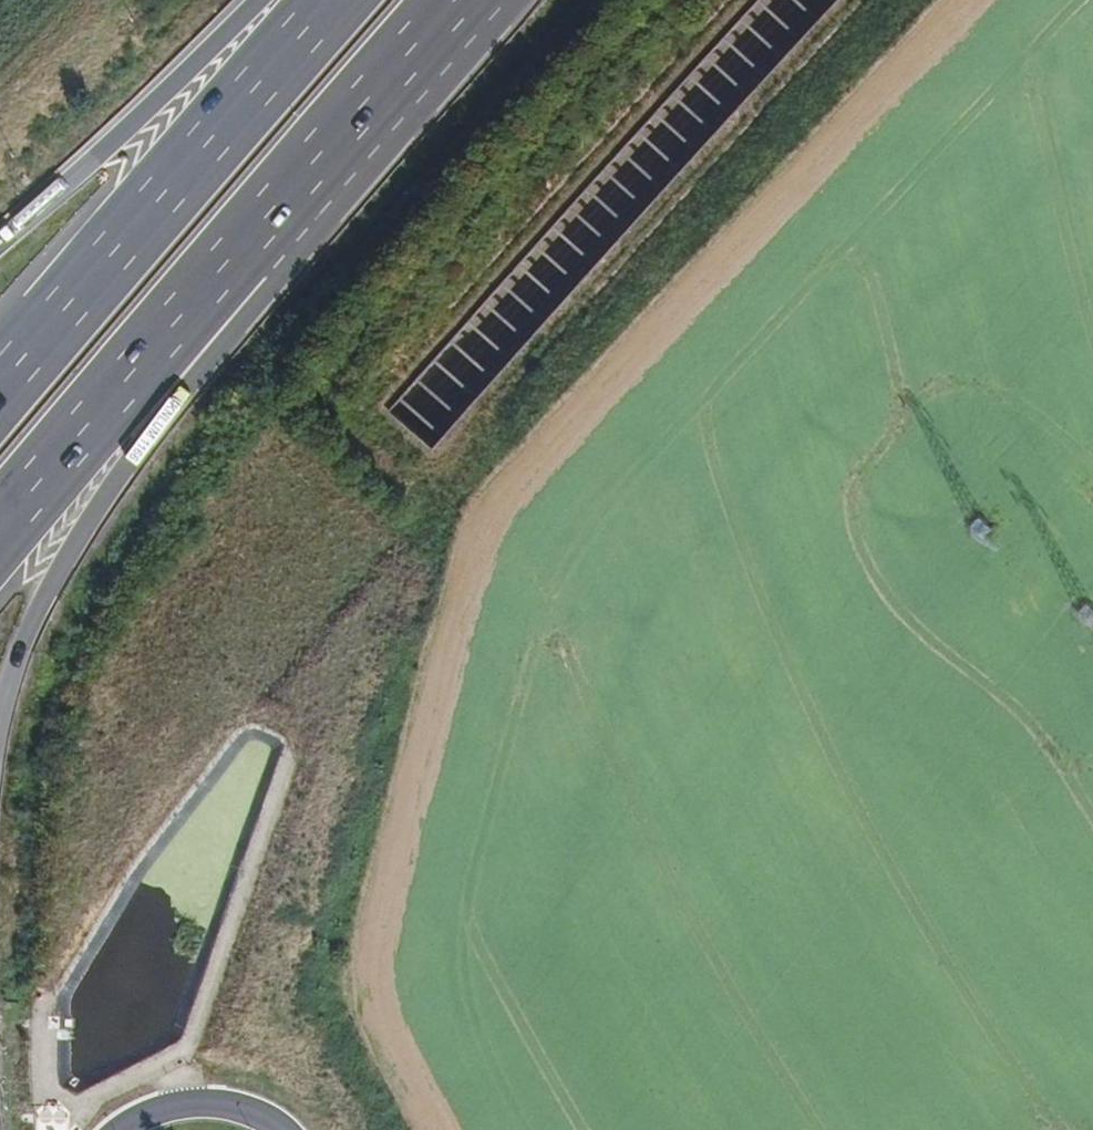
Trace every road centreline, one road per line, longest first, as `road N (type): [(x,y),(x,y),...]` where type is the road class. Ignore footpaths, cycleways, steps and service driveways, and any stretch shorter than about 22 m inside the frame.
road 1 (motorway): [(0,531),(458,0)]
road 2 (motorway): [(331,0),(0,382)]

